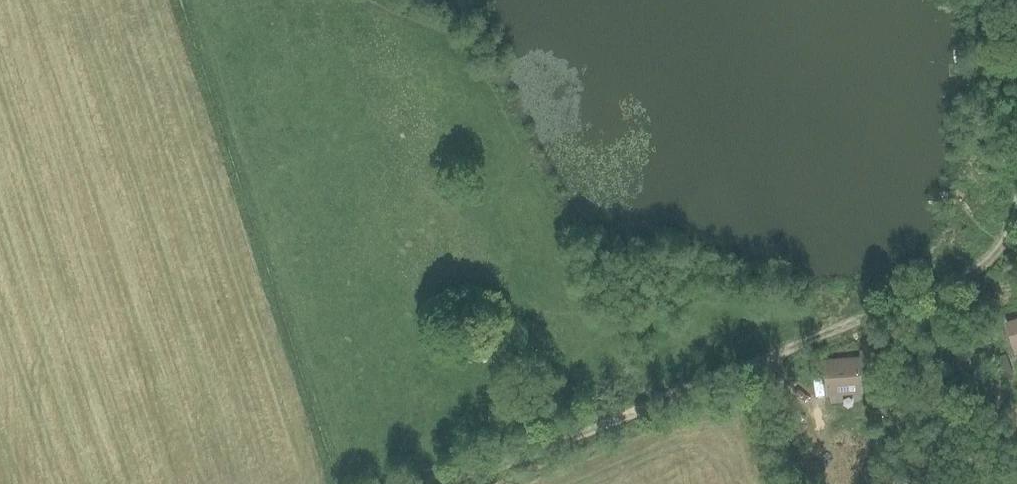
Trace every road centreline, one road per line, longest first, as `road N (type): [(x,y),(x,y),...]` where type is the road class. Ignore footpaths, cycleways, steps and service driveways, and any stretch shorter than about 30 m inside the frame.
road 1 (track): [(454,483),(976,269),(1008,237),(1016,207)]

